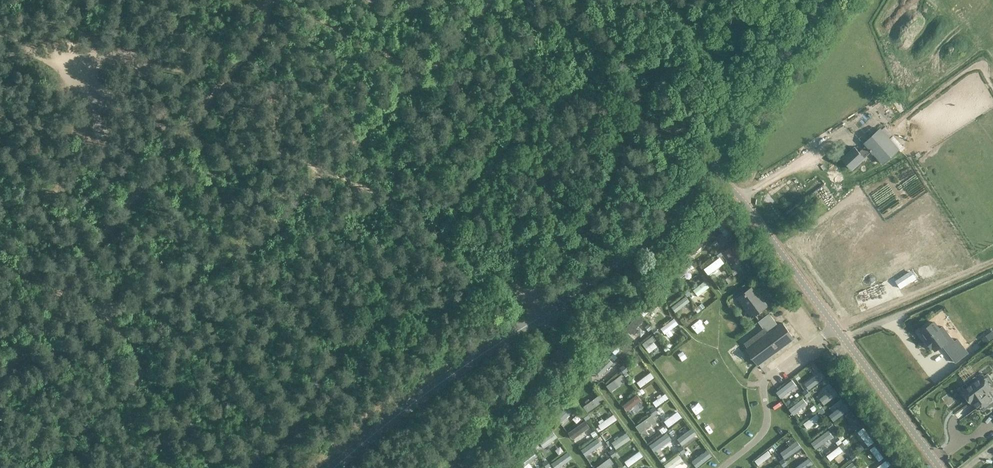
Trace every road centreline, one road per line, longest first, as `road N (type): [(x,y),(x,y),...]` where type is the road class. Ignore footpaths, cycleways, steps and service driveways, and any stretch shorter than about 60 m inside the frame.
road 1 (secondary): [(331,467),(435,385),(627,253),(704,166)]
road 2 (residential): [(943,467),(745,203),(704,166)]
road 3 (secondary): [(704,166),(825,0)]

